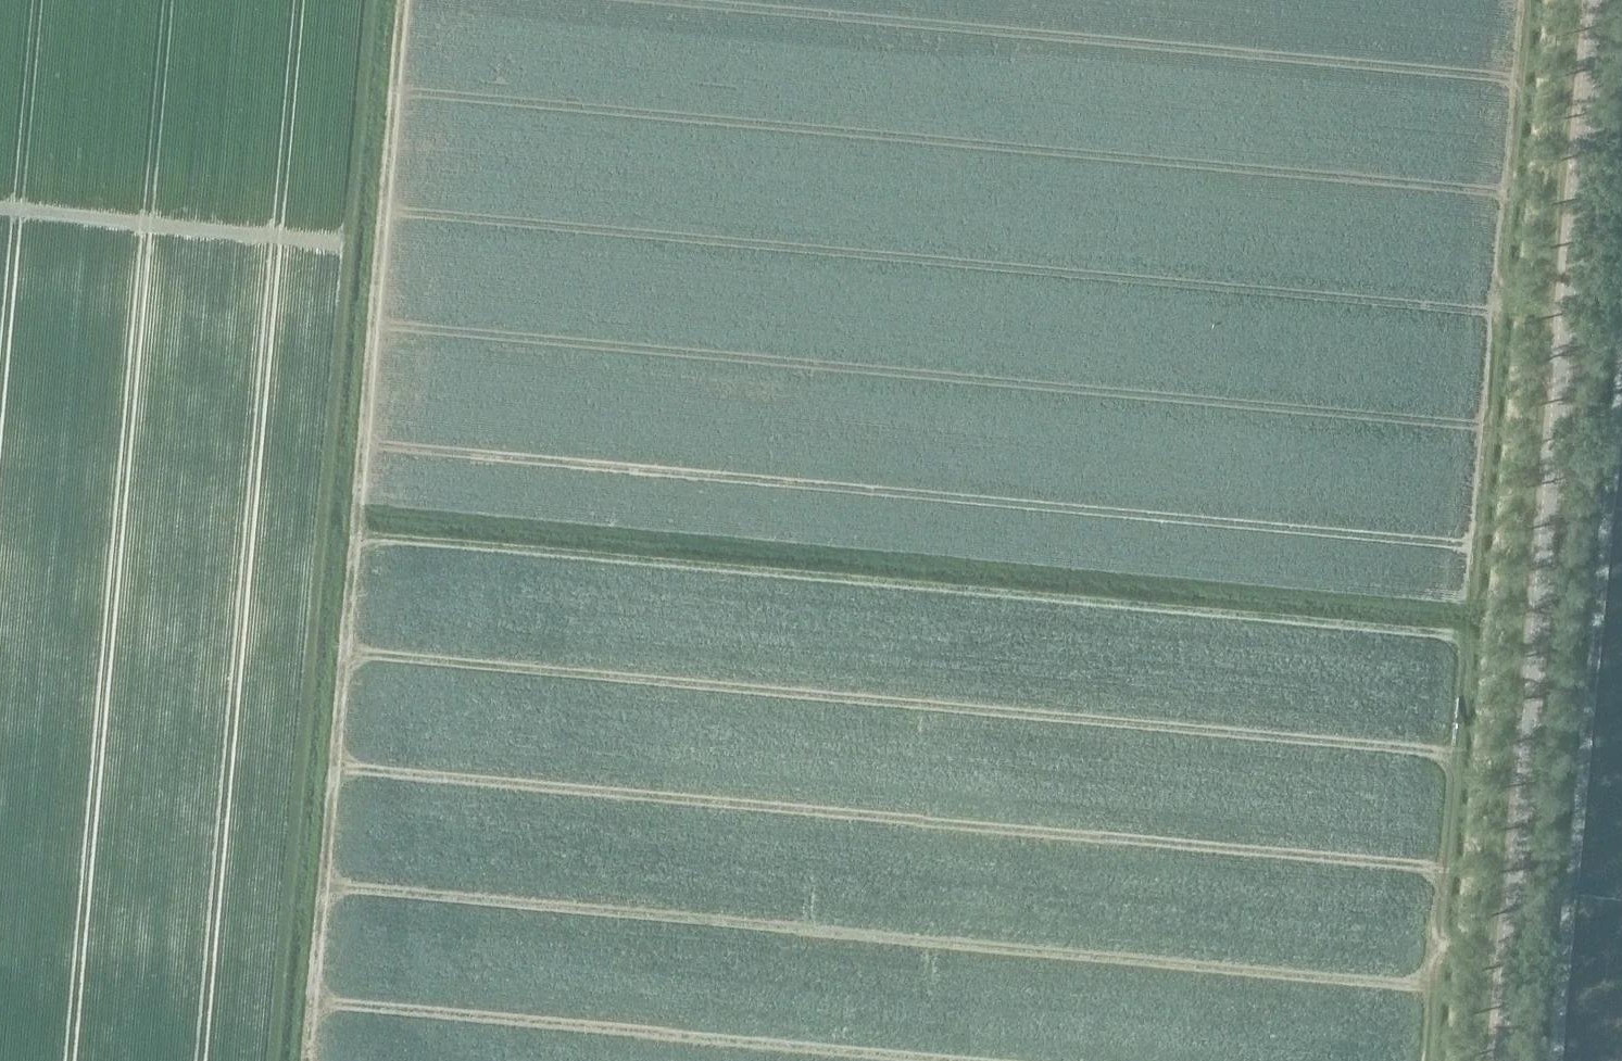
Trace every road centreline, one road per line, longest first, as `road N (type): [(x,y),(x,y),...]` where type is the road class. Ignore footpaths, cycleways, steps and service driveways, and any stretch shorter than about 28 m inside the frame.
road 1 (tertiary): [(1501,1060),(1596,0)]

